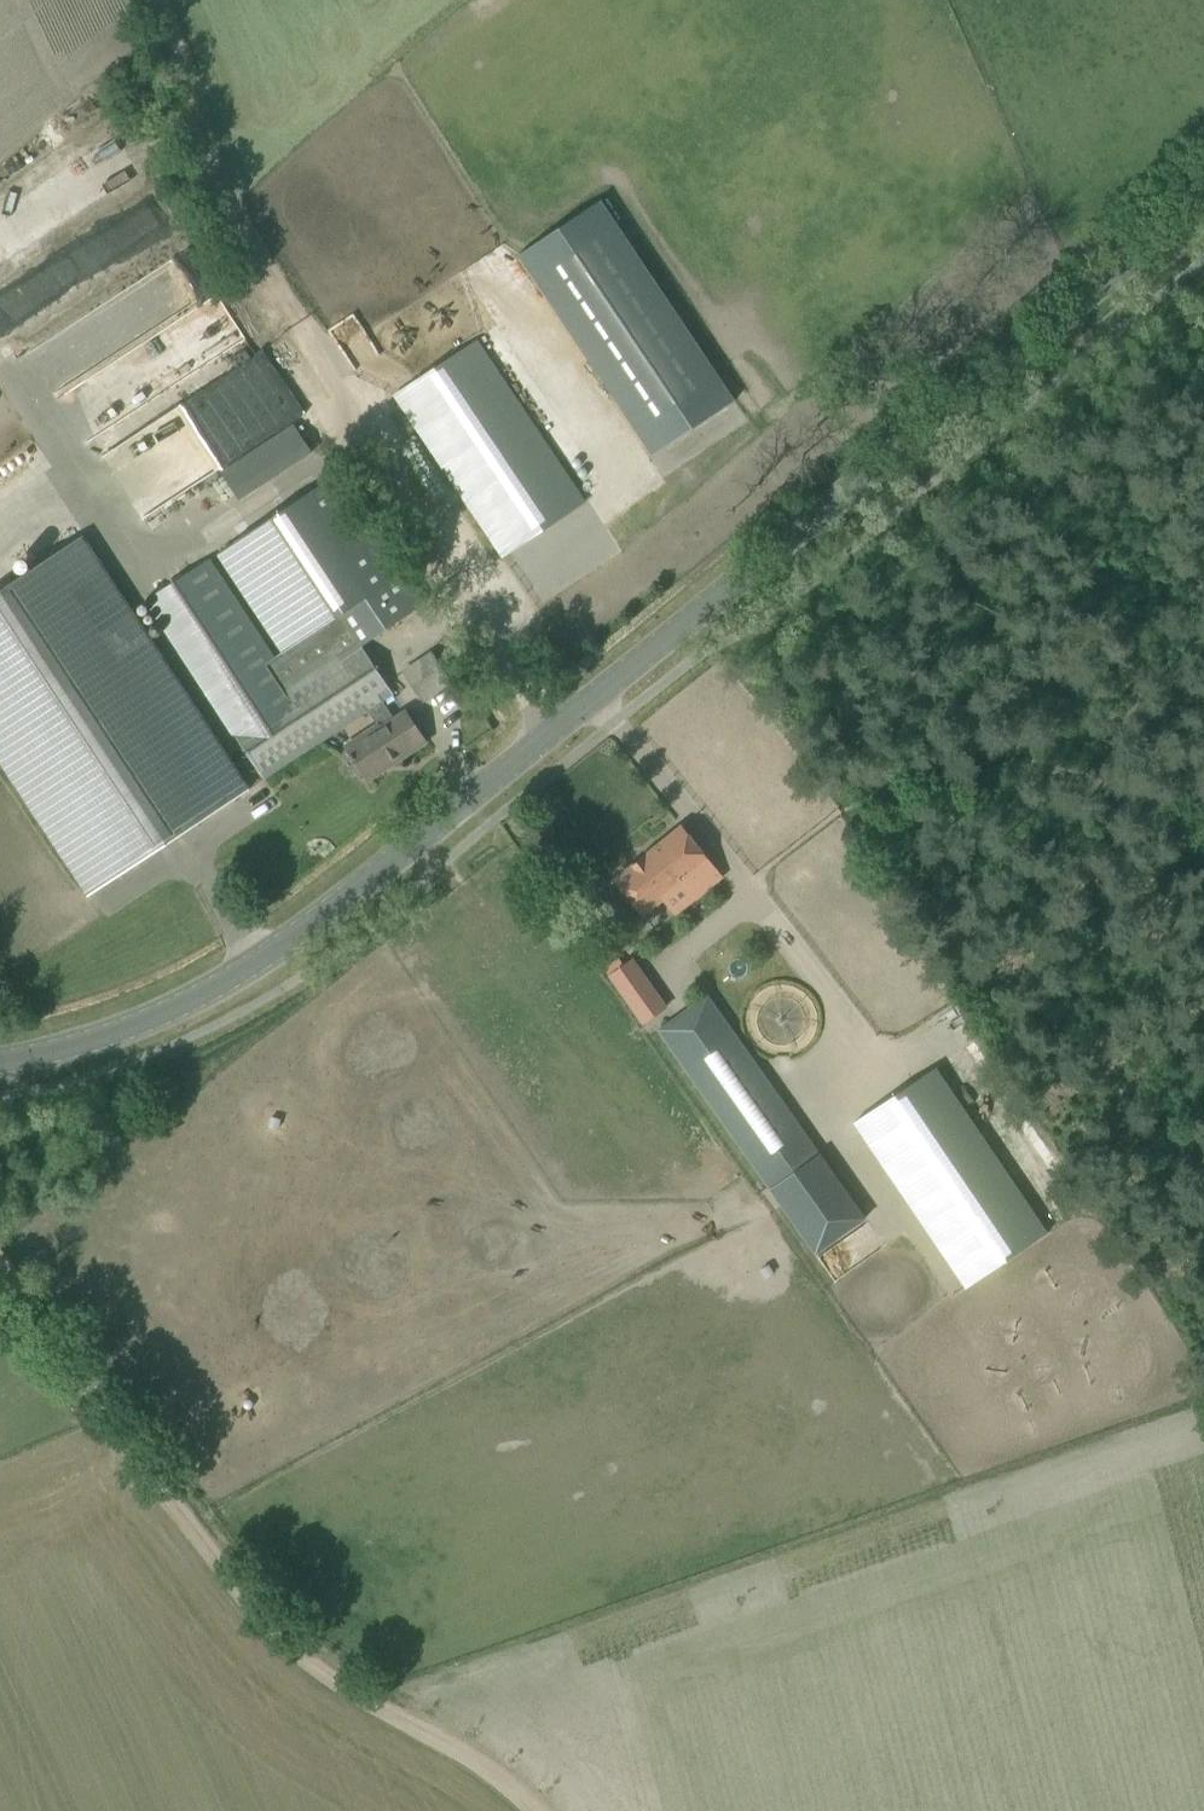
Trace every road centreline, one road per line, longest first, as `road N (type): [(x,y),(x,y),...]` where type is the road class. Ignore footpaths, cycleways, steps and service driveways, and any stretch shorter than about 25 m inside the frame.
road 1 (tertiary): [(0,1060),(118,1032),(281,949),(1203,199)]
road 2 (track): [(540,1810),(284,1638),(216,1559),(0,1259)]
road 3 (track): [(300,324),(214,167),(152,0)]

